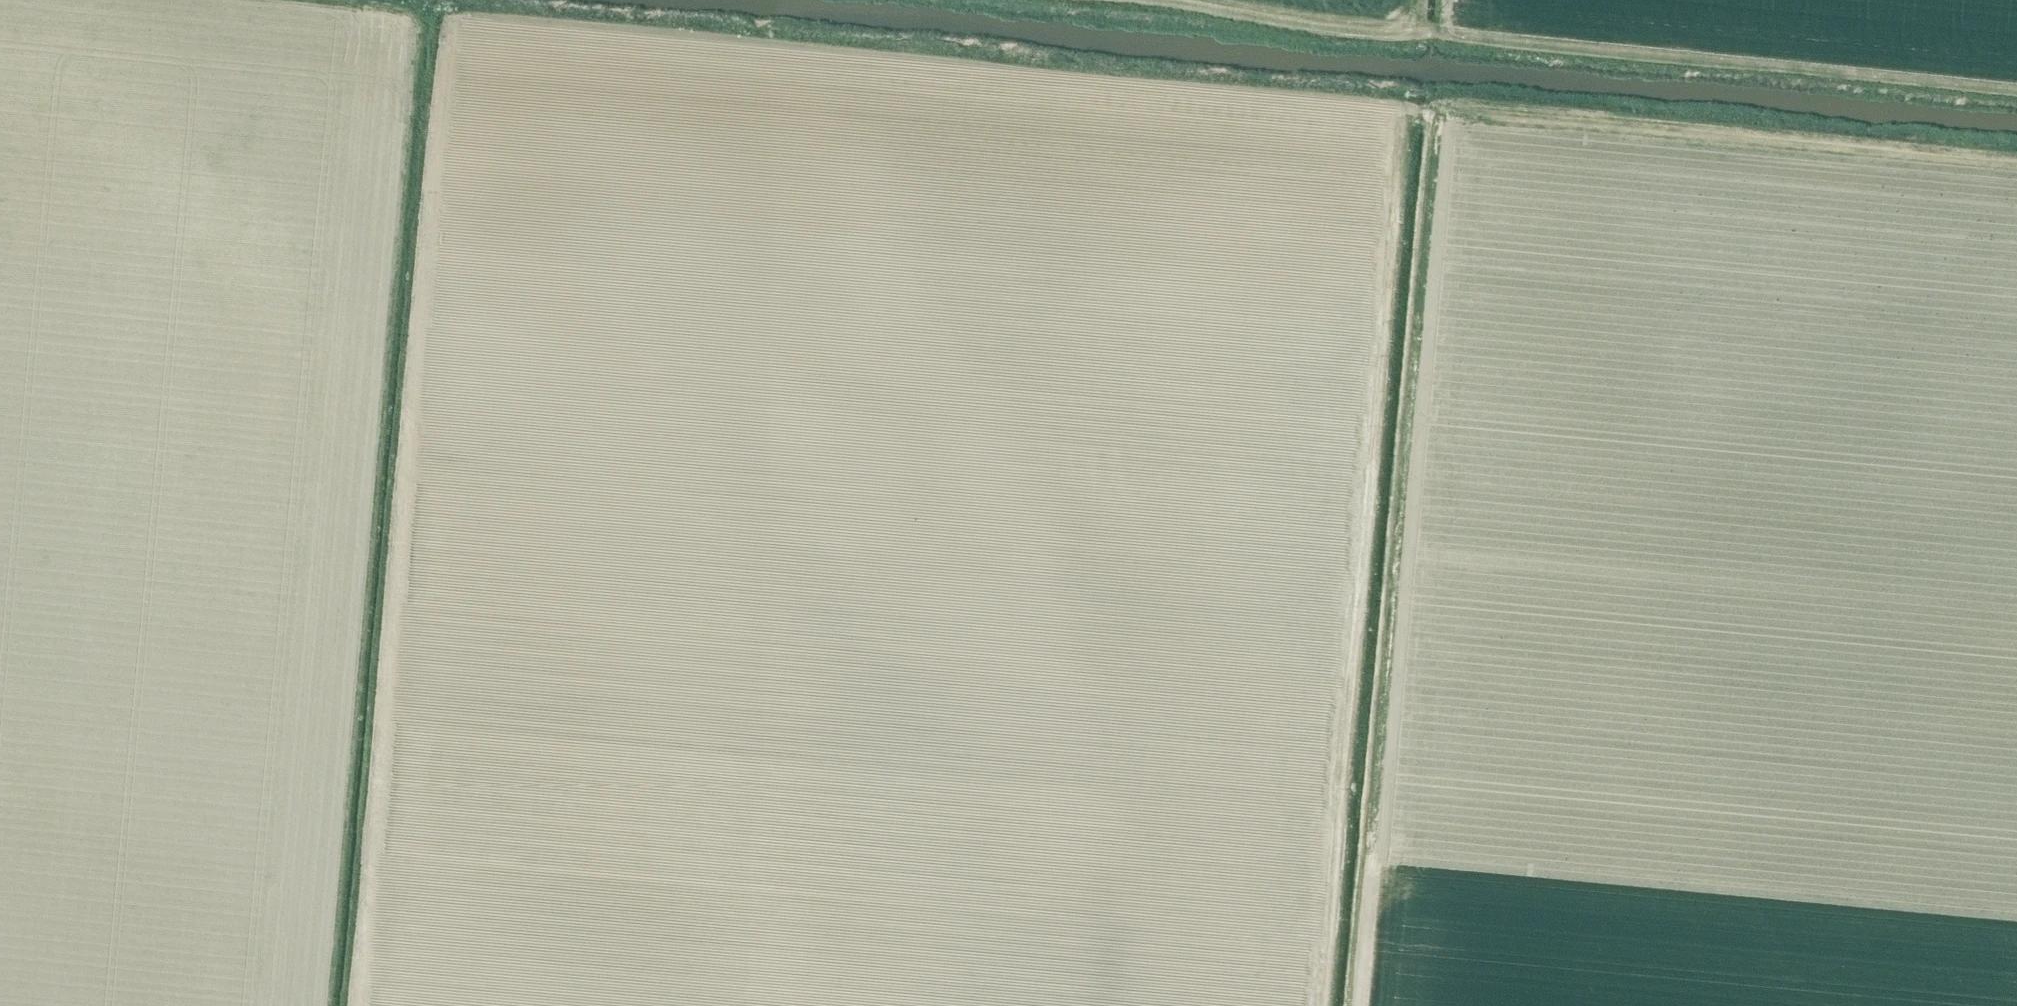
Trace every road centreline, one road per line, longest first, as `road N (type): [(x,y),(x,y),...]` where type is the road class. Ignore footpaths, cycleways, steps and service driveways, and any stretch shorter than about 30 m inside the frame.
road 1 (track): [(2016,104),(1452,43),(1456,0)]
road 2 (track): [(1150,0),(1452,43)]

